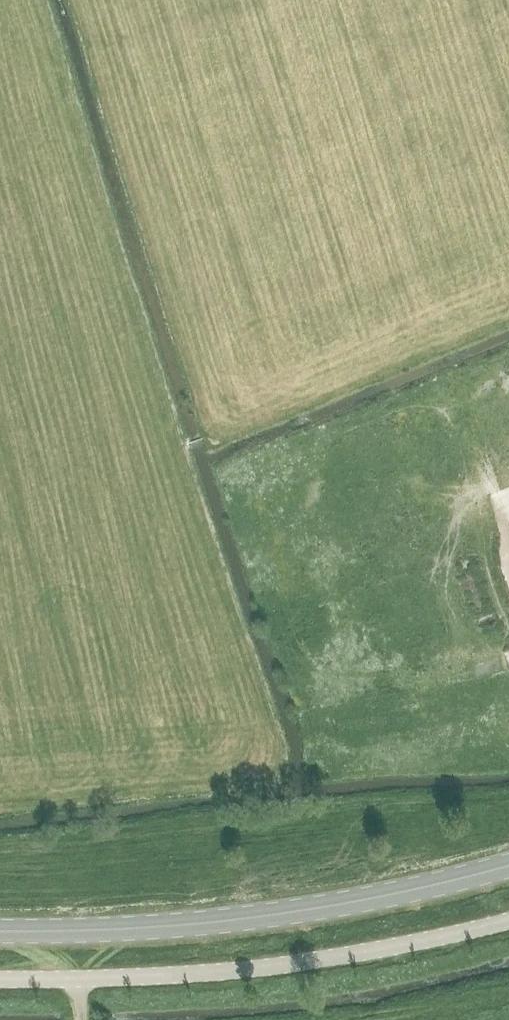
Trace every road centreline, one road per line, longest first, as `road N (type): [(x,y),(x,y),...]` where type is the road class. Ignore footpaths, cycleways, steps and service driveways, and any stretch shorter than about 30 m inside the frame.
road 1 (primary): [(0,931),(252,918),(508,866)]
road 2 (unclassified): [(0,979),(275,967),(508,920)]

